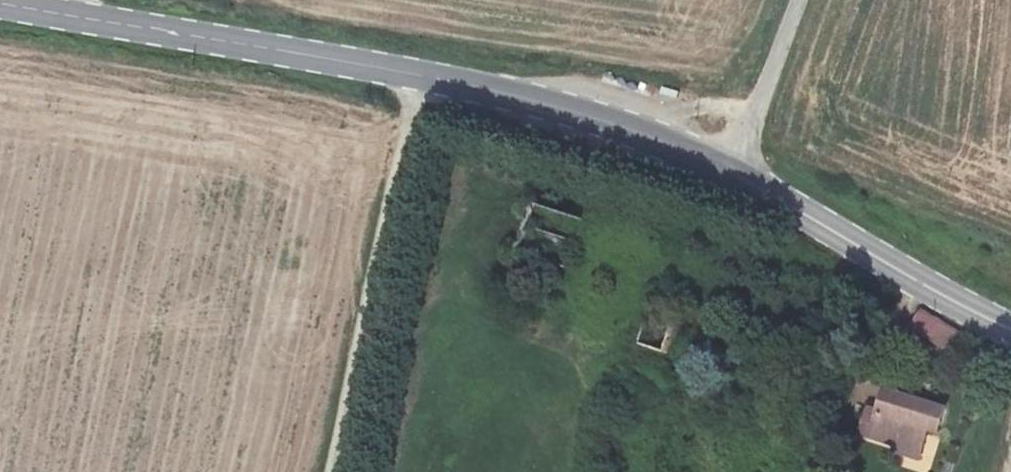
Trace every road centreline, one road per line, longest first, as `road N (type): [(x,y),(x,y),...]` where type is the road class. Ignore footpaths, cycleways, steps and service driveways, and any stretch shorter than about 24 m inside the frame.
road 1 (secondary): [(0,5),(476,89),(617,125),(728,172)]
road 2 (track): [(332,471),(424,77)]
road 3 (secondary): [(728,172),(1010,332)]
road 4 (unclassified): [(799,0),(728,172)]

